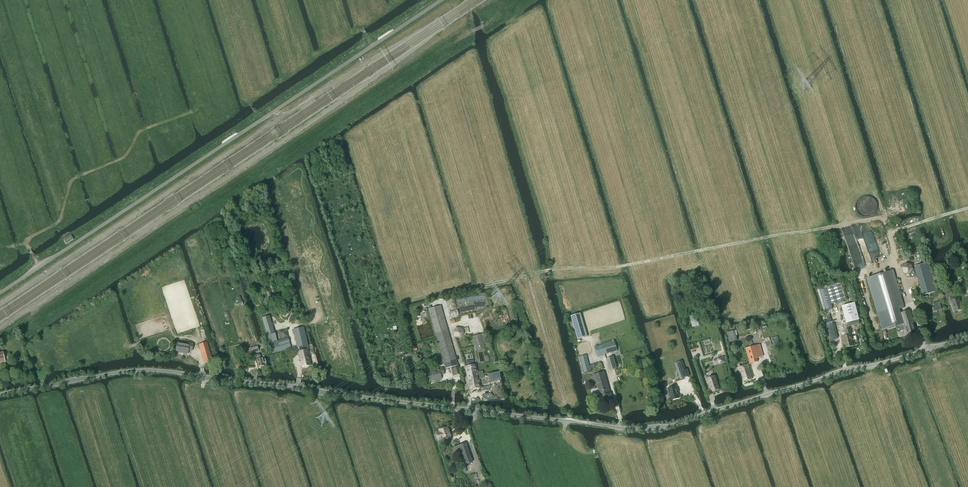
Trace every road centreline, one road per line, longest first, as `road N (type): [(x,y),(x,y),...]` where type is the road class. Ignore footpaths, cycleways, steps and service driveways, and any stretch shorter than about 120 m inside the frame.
road 1 (unclassified): [(0,394),(158,370),(635,429),(967,336)]
road 2 (track): [(570,421),(529,280),(536,273),(616,267),(885,217),(898,268)]
road 3 (unclassified): [(0,293),(442,0)]
road 4 (track): [(27,243),(59,221),(74,177),(120,159),(141,130),(197,110),(191,85)]

